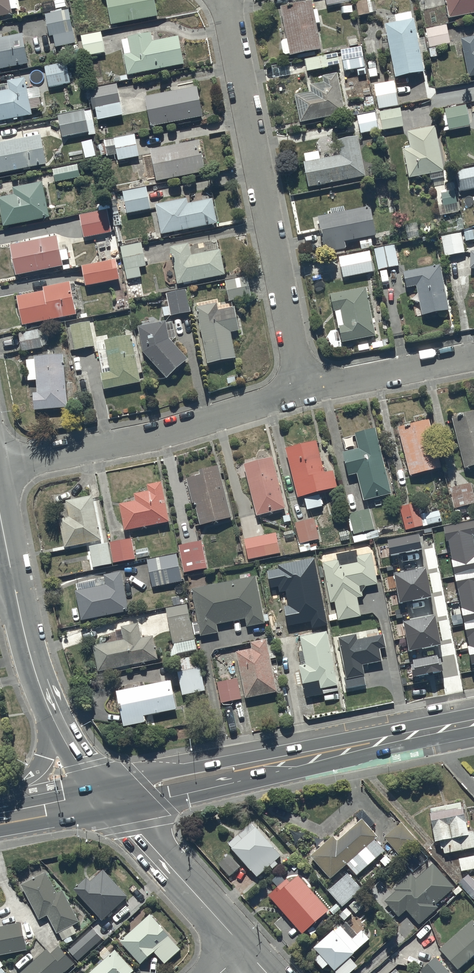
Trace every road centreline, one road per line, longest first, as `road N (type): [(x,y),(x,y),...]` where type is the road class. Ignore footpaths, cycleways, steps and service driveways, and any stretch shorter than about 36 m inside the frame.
road 1 (residential): [(303,390),(225,0)]
road 2 (trunk): [(473,722),(107,797)]
road 3 (residential): [(303,390),(144,437),(0,467)]
road 4 (tertiary): [(243,947),(107,797)]
road 5 (residential): [(473,356),(303,390)]
road 6 (tertiary): [(11,573),(43,697)]

